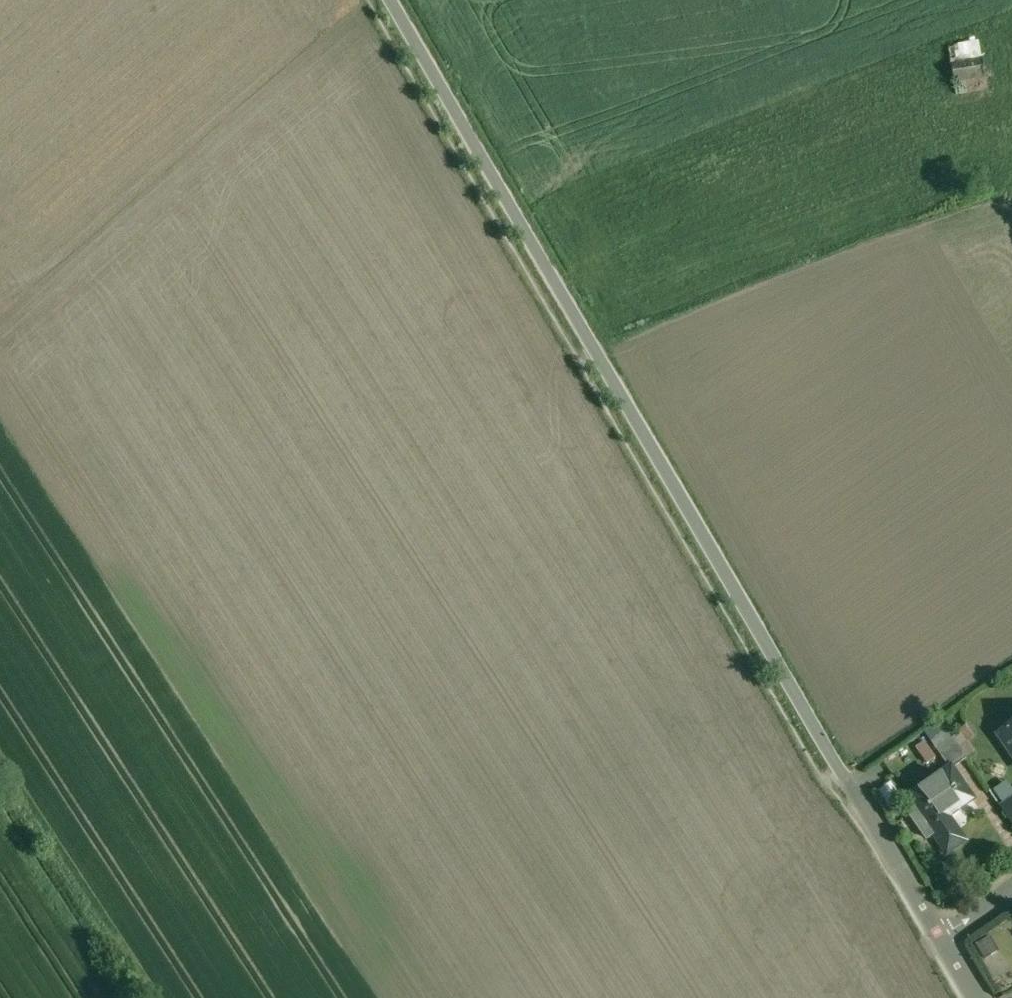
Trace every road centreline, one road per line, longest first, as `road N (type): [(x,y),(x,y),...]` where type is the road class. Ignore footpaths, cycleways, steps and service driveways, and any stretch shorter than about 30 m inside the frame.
road 1 (unclassified): [(849,780),(393,0)]
road 2 (residential): [(942,934),(849,780)]

